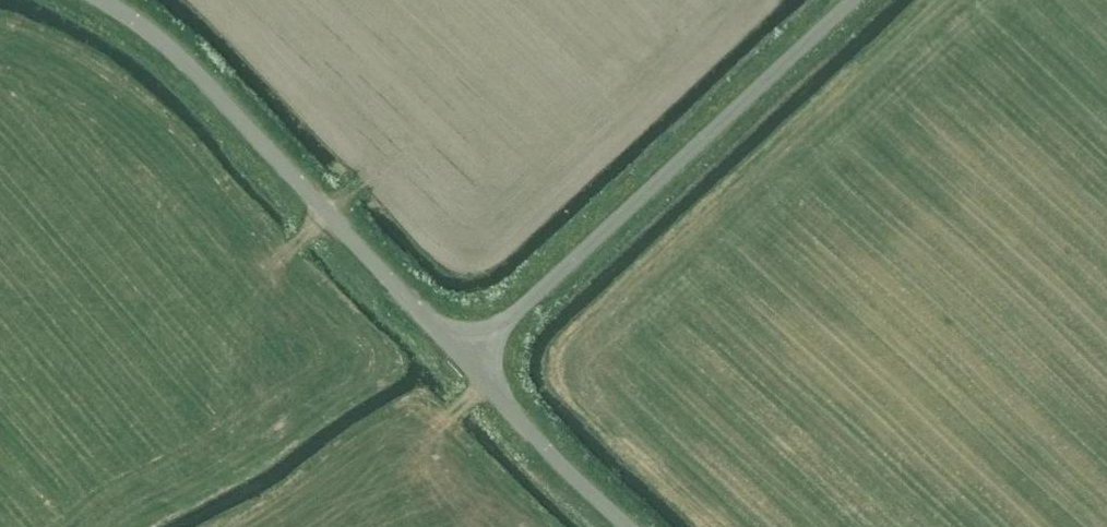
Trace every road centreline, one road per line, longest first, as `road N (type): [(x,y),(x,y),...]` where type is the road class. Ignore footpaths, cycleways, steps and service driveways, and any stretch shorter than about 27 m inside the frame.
road 1 (unclassified): [(470,356),(851,0)]
road 2 (unclassified): [(105,0),(166,44),(470,356)]
road 3 (unclassified): [(470,356),(516,418),(626,526)]

